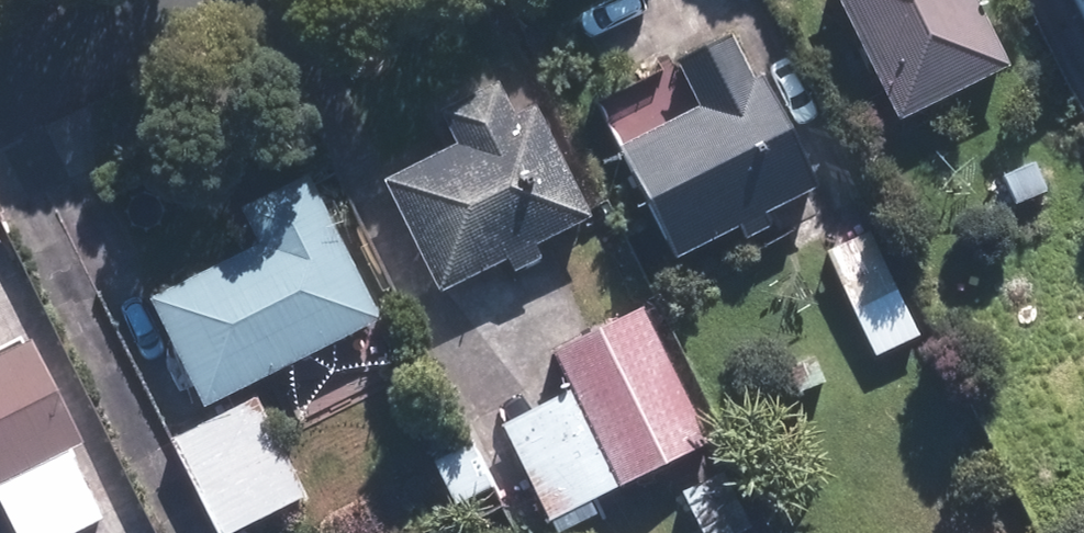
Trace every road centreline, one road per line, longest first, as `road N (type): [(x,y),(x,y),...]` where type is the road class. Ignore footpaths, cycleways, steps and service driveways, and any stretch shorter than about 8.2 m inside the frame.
road 1 (residential): [(0,88),(171,0)]

